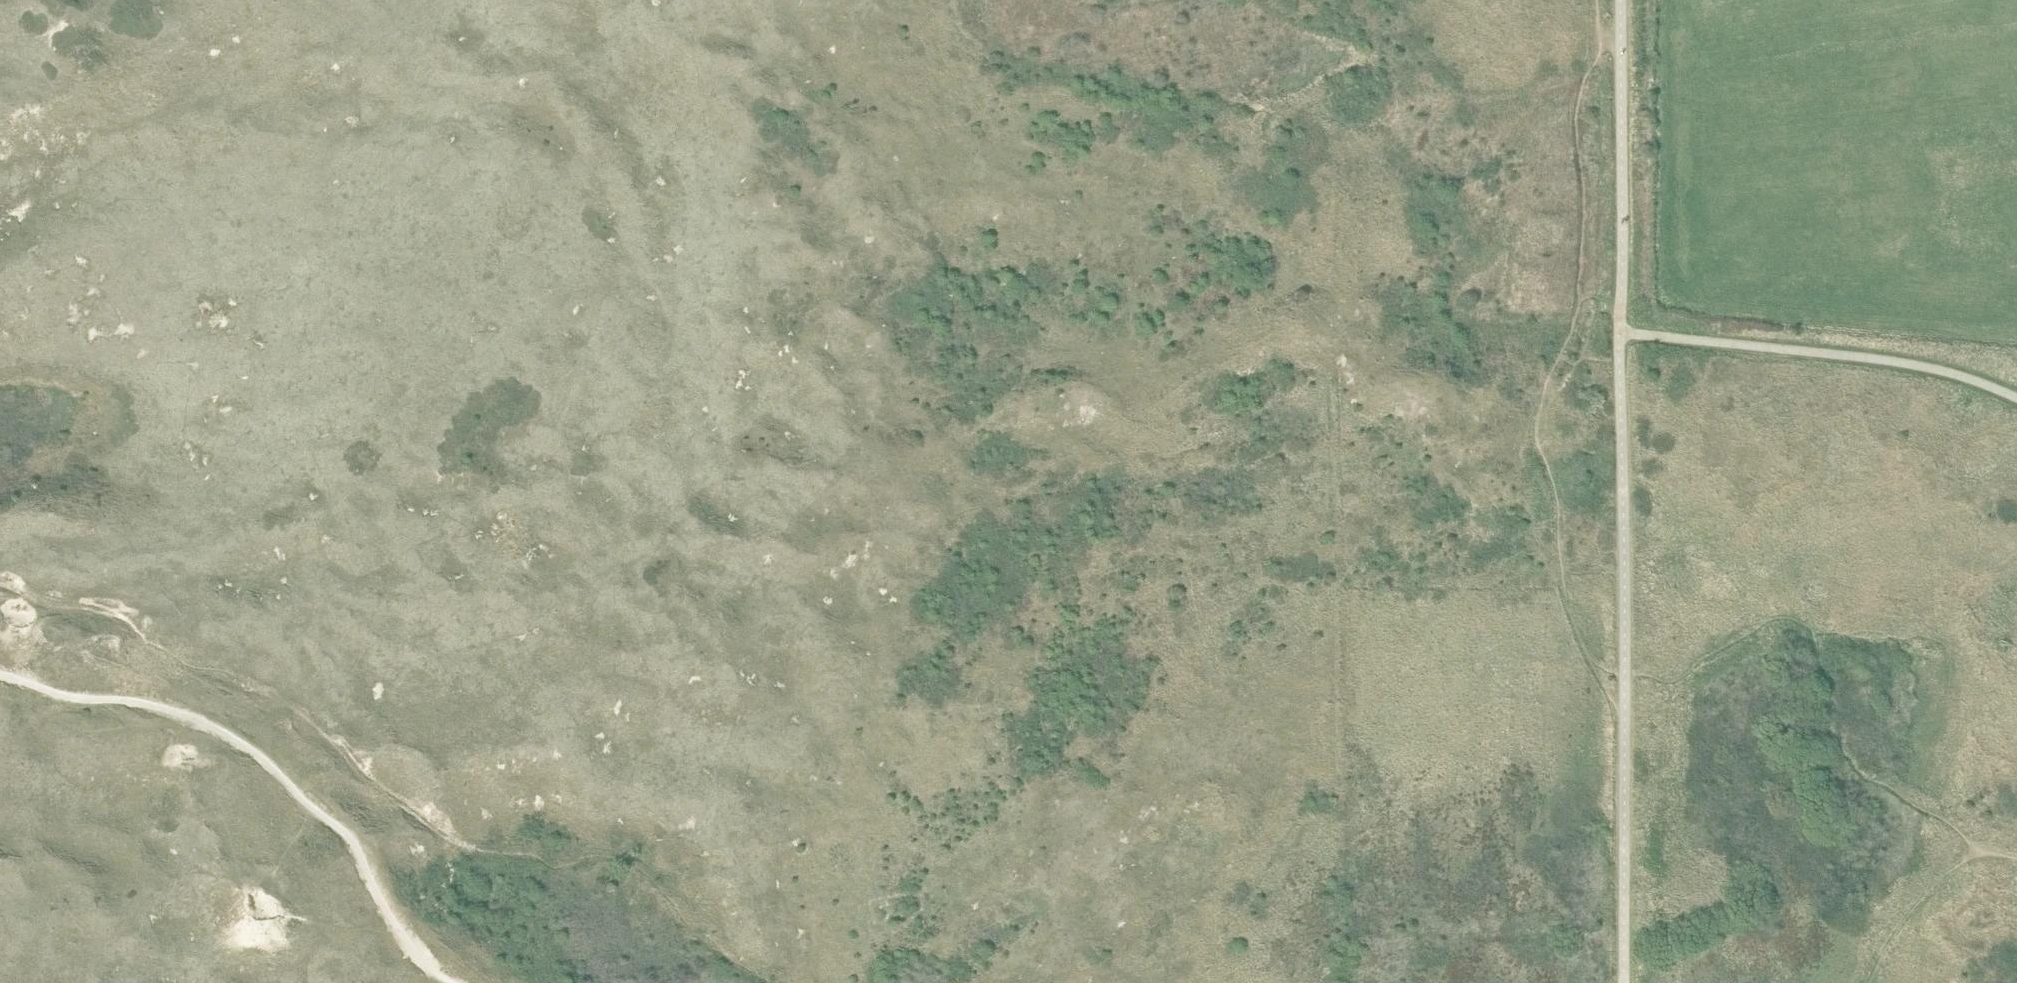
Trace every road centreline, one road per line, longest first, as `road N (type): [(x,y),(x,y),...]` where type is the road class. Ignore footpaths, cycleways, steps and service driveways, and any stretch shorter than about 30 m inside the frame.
road 1 (track): [(448,982),(406,944),(351,838),(241,745),(143,703),(76,700),(0,679)]
road 2 (track): [(1864,982),(1917,891),(1938,868),(1989,844)]

